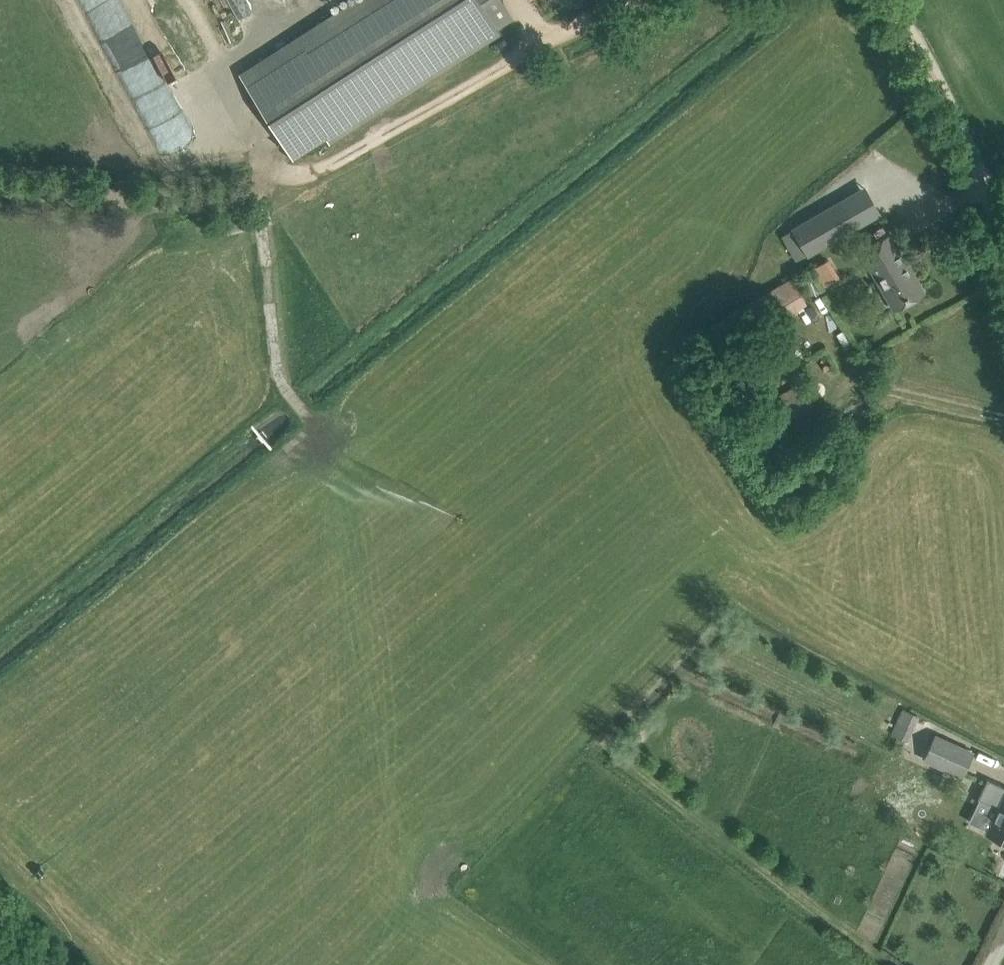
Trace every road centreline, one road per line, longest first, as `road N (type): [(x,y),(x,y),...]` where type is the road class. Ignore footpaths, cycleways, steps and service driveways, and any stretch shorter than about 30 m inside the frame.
road 1 (track): [(624,0),(326,167),(192,201),(0,188)]
road 2 (track): [(886,0),(982,175)]

